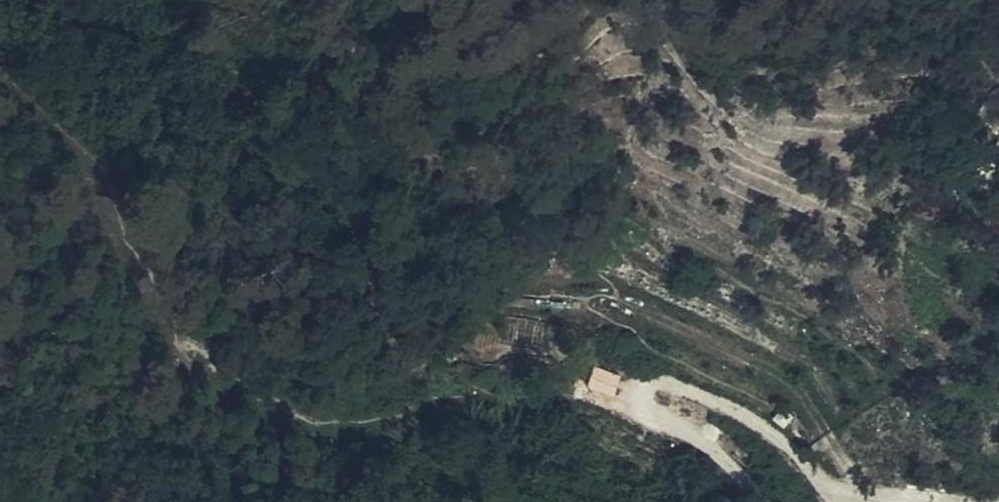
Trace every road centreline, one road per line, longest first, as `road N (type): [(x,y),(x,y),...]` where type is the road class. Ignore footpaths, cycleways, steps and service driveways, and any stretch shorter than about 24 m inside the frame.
road 1 (track): [(929,501),(838,492),(763,427),(666,390),(641,394),(643,407),(699,438),(752,501)]

